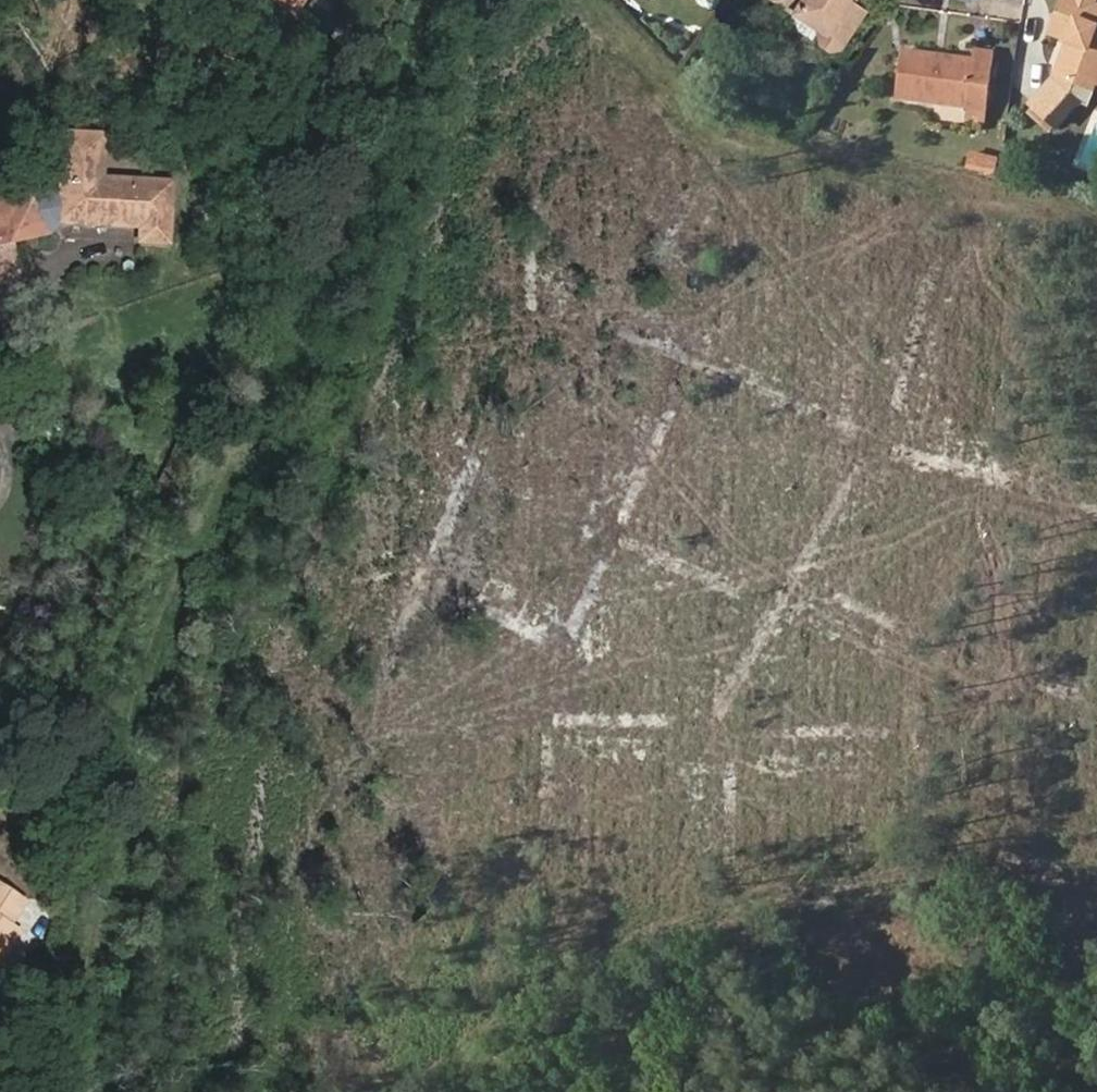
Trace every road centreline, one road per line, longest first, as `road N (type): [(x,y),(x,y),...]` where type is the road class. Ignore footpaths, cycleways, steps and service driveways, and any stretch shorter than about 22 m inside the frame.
road 1 (residential): [(541,347),(524,353),(359,728),(327,841),(286,1091)]
road 2 (track): [(432,1091),(709,908),(872,864),(1059,966),(1096,1019)]
road 3 (residential): [(844,432),(616,329),(541,347)]
road 4 (residential): [(844,432),(739,665),(734,722)]
road 5 (residential): [(1096,509),(1082,495),(844,432)]
road 6 (residential): [(515,209),(541,347)]

